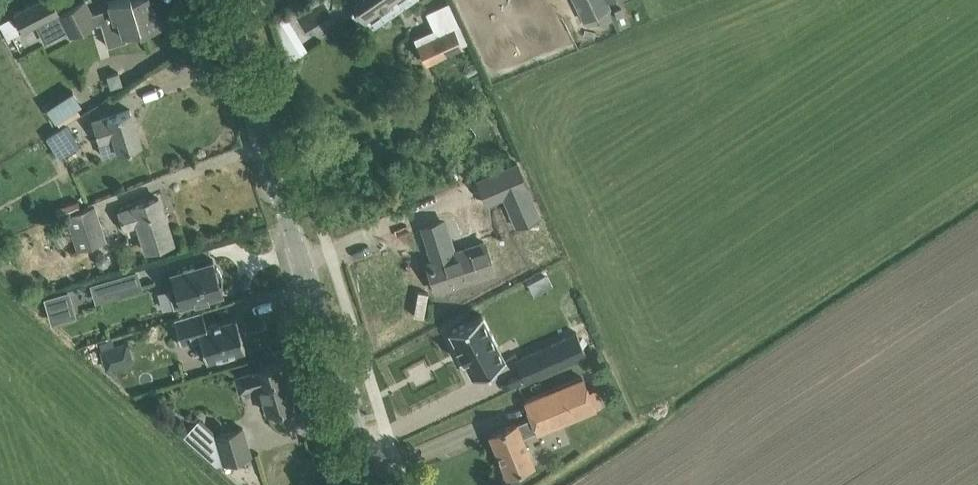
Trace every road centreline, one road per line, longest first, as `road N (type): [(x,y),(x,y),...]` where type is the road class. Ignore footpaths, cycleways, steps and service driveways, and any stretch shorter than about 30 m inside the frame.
road 1 (tertiary): [(369,484),(225,21)]

